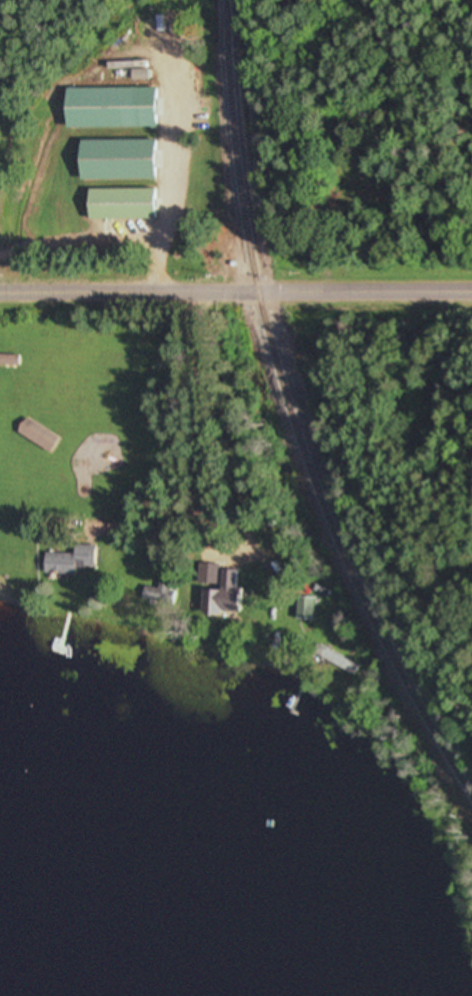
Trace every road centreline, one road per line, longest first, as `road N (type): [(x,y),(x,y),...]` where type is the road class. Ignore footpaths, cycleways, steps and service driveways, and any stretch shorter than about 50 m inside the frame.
road 1 (residential): [(471,294),(0,290)]
road 2 (residential): [(203,294),(208,495),(170,526)]

